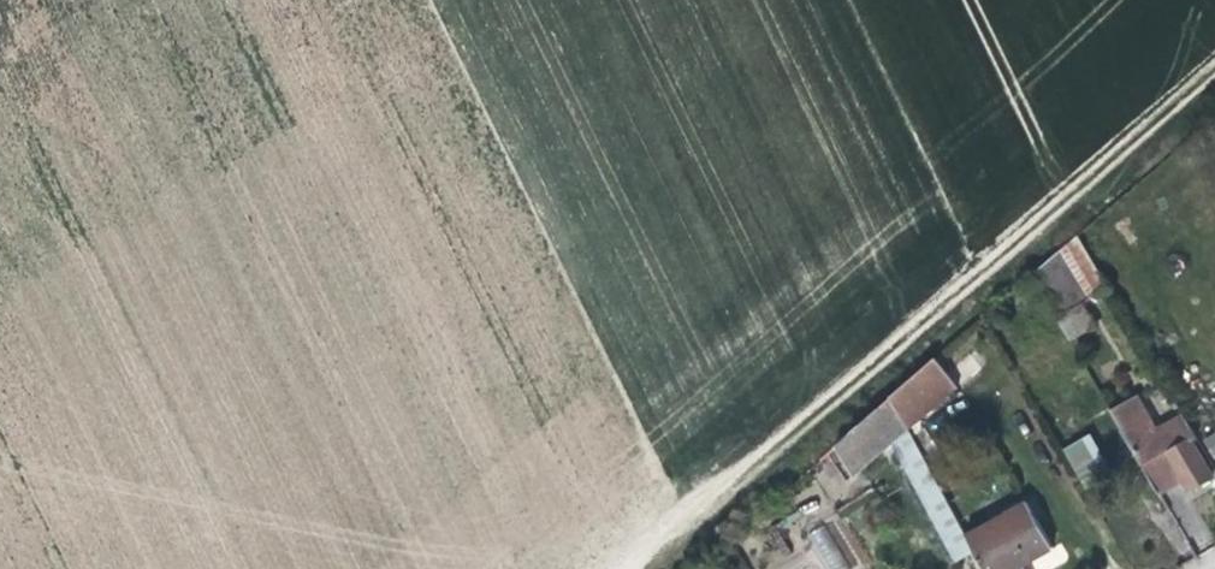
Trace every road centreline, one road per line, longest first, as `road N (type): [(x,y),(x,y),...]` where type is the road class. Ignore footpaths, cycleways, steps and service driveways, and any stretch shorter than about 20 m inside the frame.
road 1 (track): [(1214,76),(657,568)]

